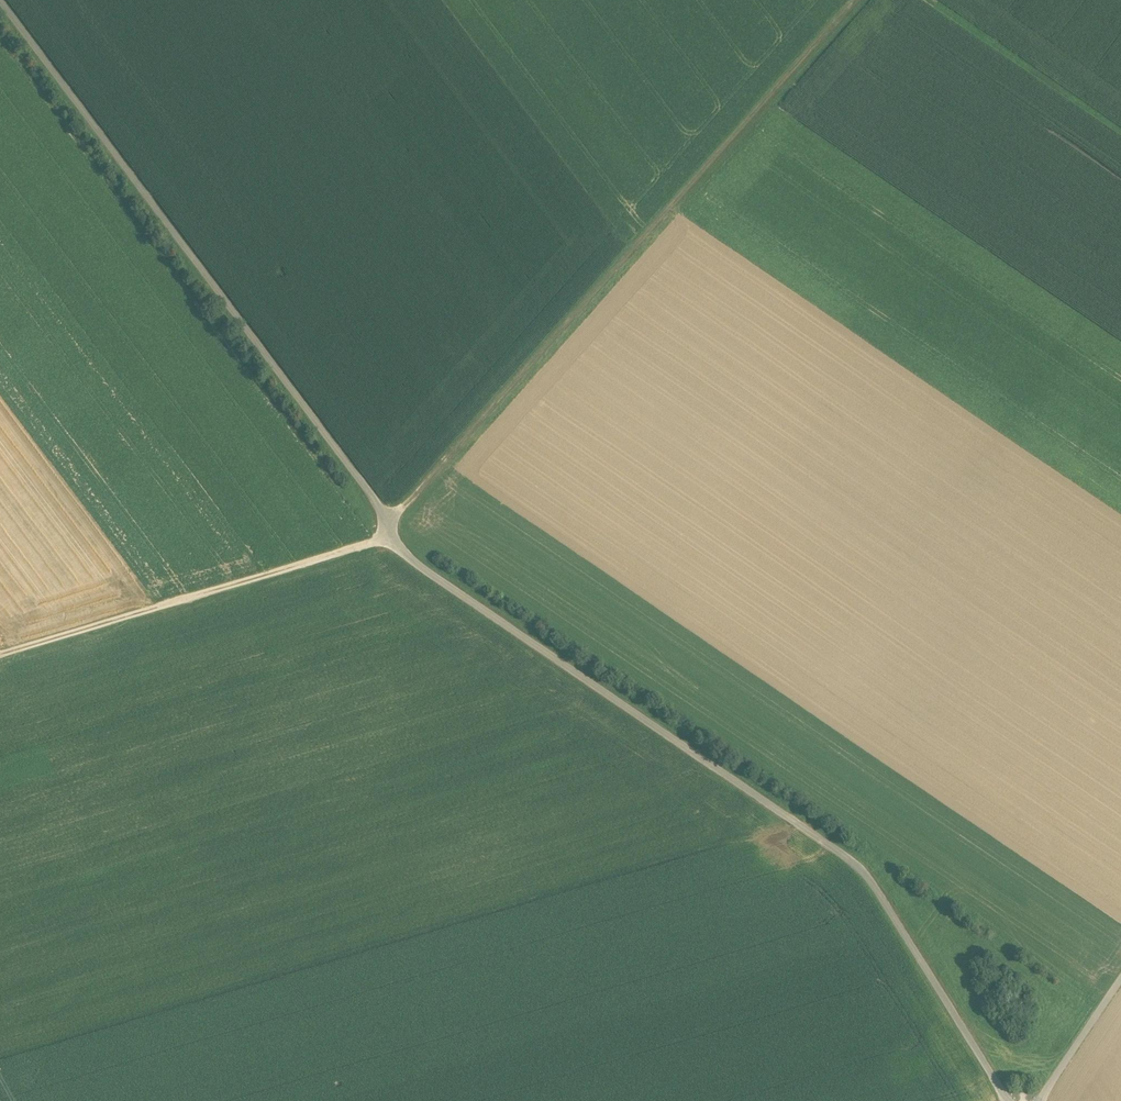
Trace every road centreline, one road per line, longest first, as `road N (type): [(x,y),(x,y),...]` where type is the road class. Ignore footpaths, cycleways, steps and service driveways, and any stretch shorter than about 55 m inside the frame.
road 1 (track): [(0,2),(385,515),(408,560),(866,872),(1011,1100)]
road 2 (track): [(866,0),(380,551),(0,664)]
road 3 (track): [(1120,129),(926,0)]
road 4 (track): [(1120,982),(1041,1100)]

